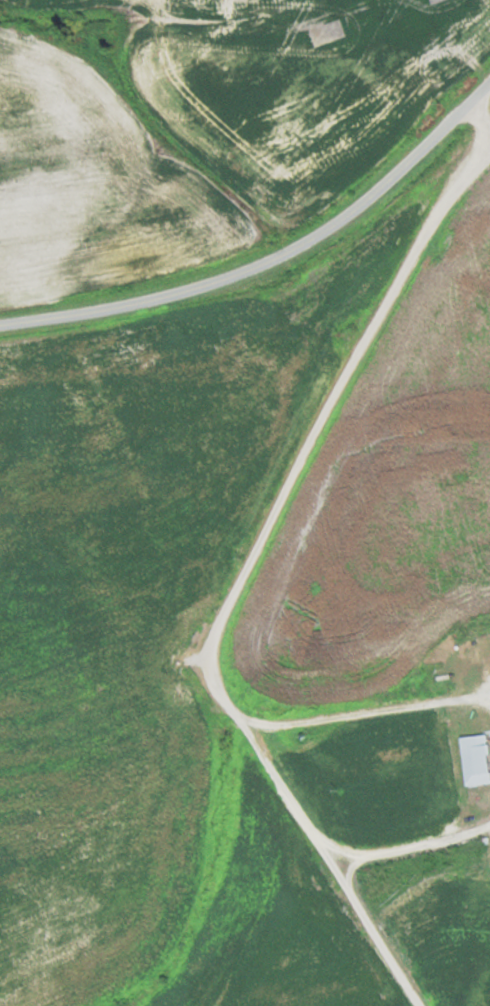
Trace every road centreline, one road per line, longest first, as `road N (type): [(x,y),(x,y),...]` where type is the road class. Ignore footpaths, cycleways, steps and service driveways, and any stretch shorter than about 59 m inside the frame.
road 1 (residential): [(425,1005),(206,668),(420,234),(489,130)]
road 2 (residential): [(0,323),(178,293),(280,256),(366,200),(489,84)]
road 3 (residential): [(248,732),(483,697),(489,706)]
road 4 (residential): [(489,834),(369,852),(336,869)]

